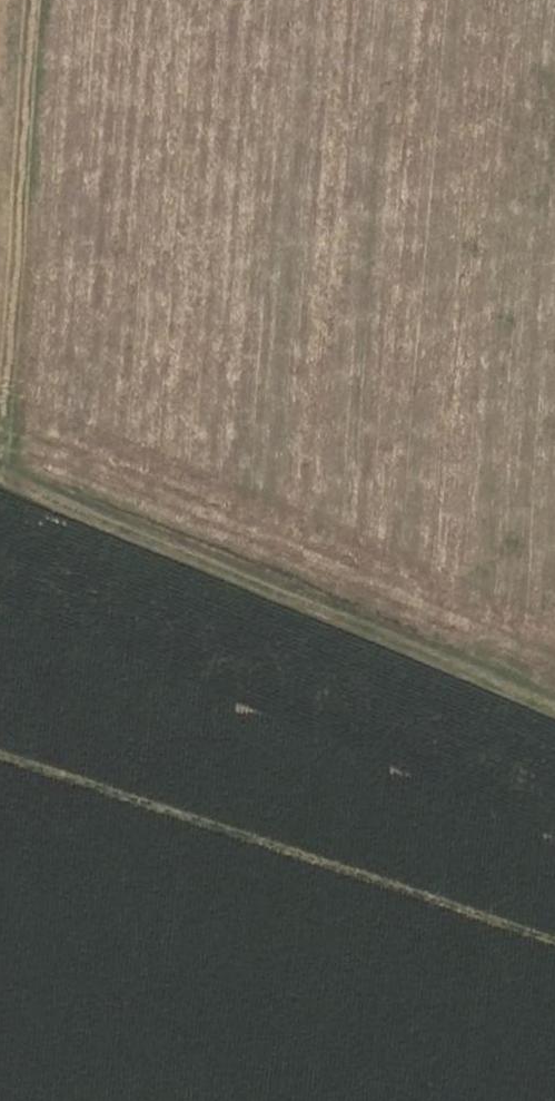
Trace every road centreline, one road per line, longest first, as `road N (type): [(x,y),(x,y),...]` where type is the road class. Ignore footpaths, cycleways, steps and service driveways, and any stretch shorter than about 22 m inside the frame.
road 1 (track): [(0,475),(554,710)]

